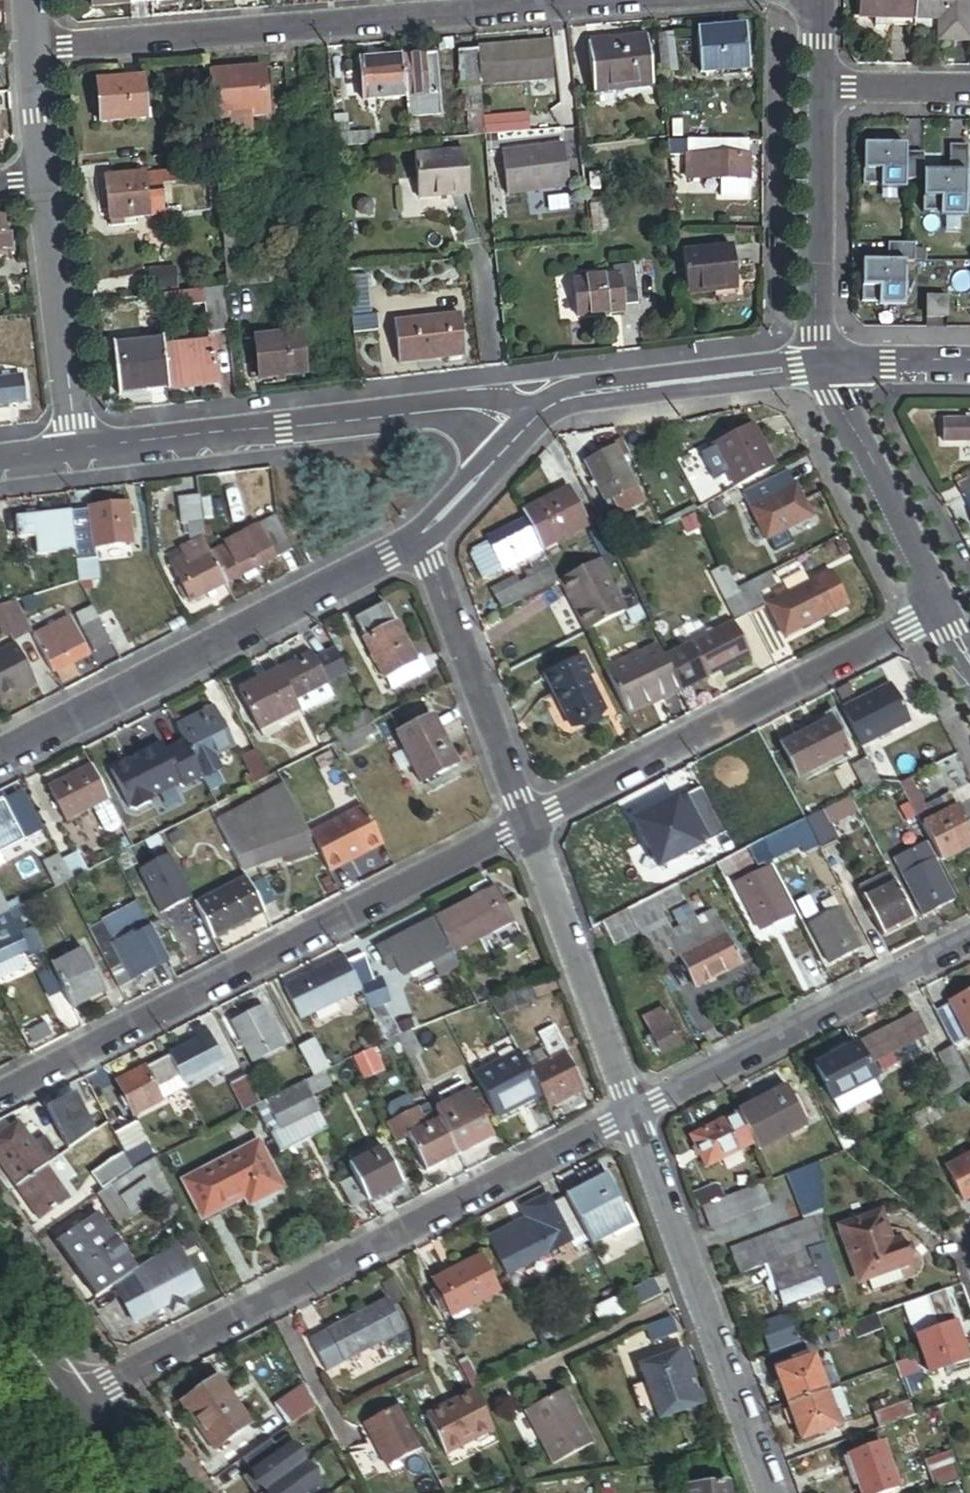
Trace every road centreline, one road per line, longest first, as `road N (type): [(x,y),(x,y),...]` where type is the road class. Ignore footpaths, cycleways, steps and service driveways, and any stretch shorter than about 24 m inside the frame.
road 1 (residential): [(633,1114),(69,1405)]
road 2 (residential): [(529,824),(0,1094)]
road 3 (residential): [(609,0),(36,45)]
road 4 (tertiary): [(0,756),(419,540)]
road 5 (residential): [(945,607),(529,824)]
road 6 (residential): [(520,434),(464,411),(79,451)]
road 7 (residential): [(772,1492),(633,1114)]
road 8 (residential): [(969,940),(633,1114)]
road 9 (tertiary): [(828,369),(597,394),(552,410),(520,434)]
road 10 (residential): [(633,1114),(529,824)]
road 11 (residential): [(529,824),(419,540)]
road 12 (residential): [(828,369),(817,87)]
road 13 (residential): [(79,451),(47,181)]
road 14 (residential): [(945,607),(828,369)]
road 15 (residential): [(969,89),(817,87)]
road 16 (tertiary): [(520,434),(419,540)]
road 17 (tertiary): [(969,369),(828,369)]
road 18 (residential): [(47,181),(36,45)]
road 19 (tertiary): [(0,1307),(69,1405)]

